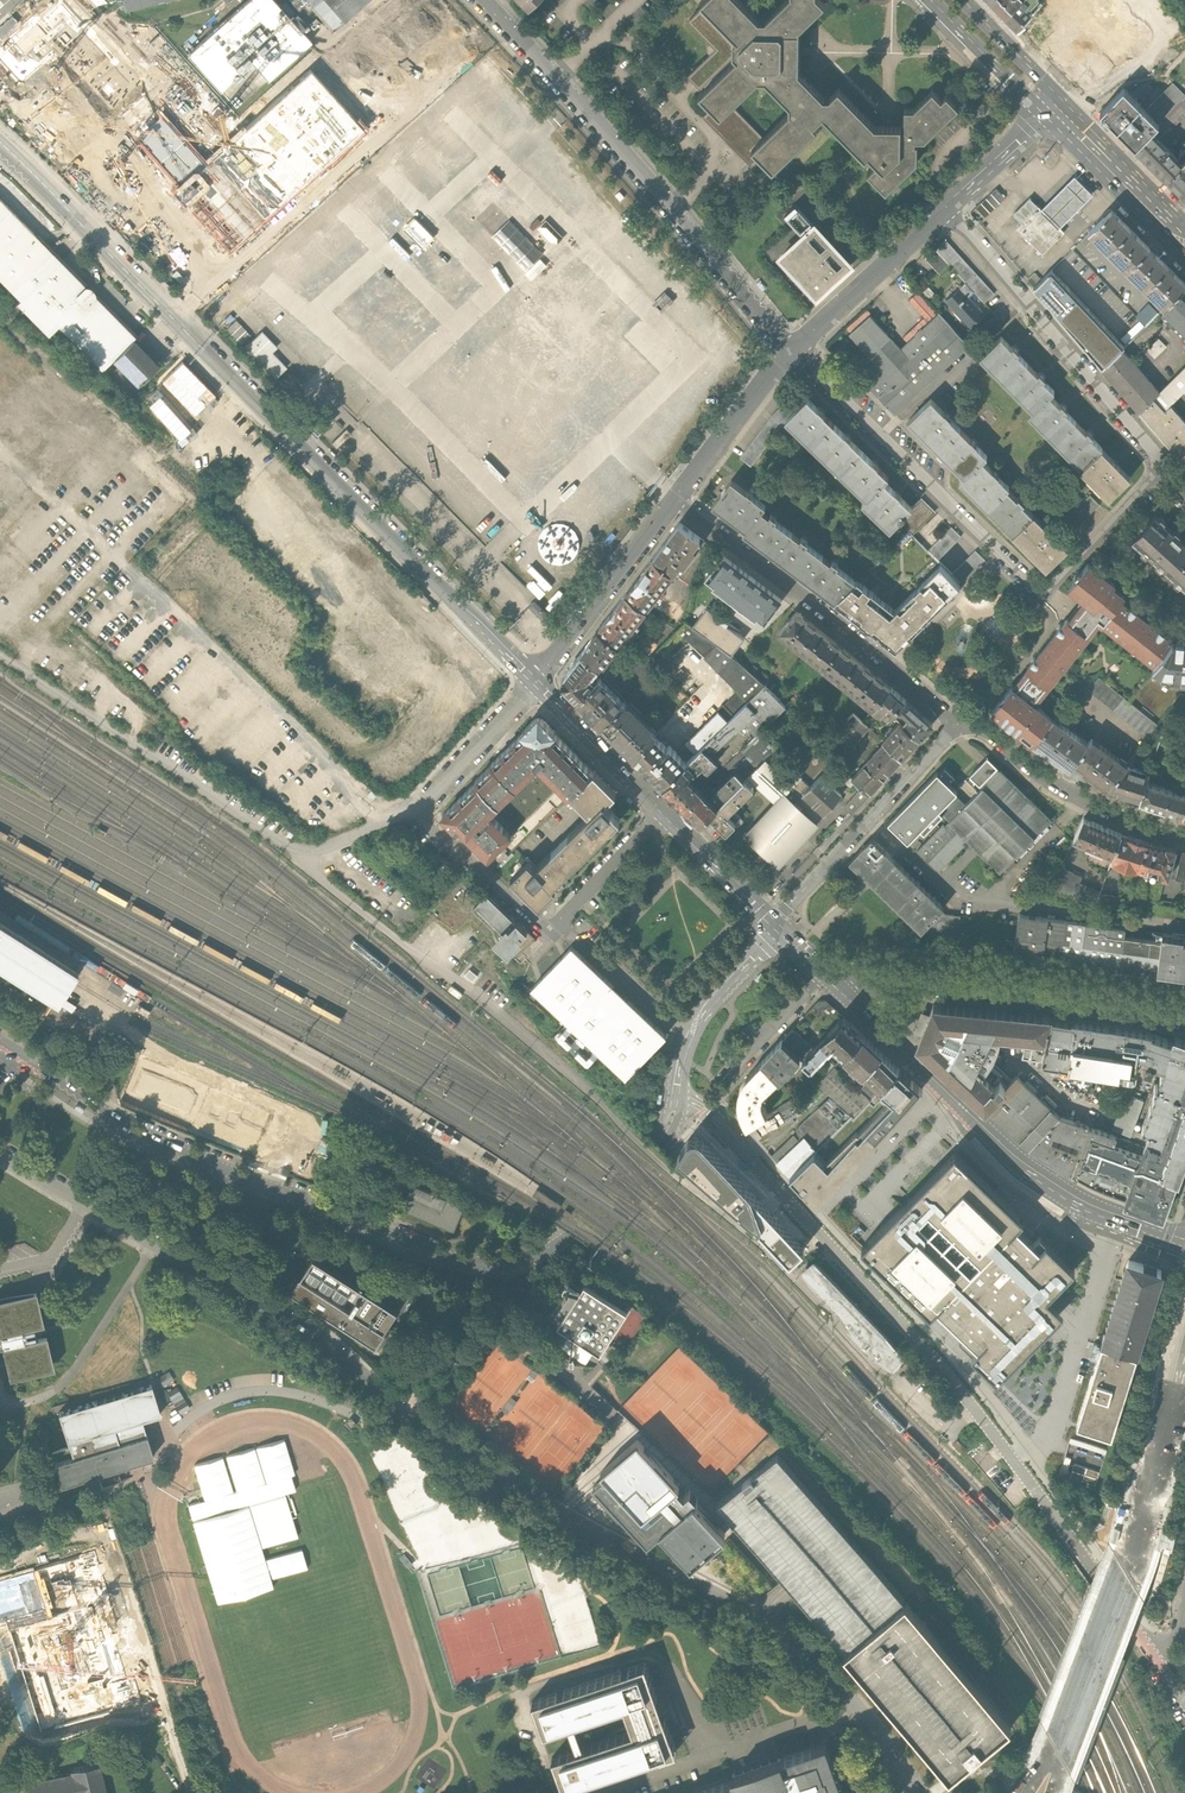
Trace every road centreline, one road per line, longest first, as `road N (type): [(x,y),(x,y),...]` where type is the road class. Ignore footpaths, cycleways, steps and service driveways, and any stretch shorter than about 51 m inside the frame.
road 1 (unclassified): [(914,1792),(857,1710),(760,1621),(556,1513),(410,1416),(317,1336),(0,1156)]
road 2 (unclassified): [(675,1098),(710,1115),(943,1372),(1184,1706)]
road 3 (tertiary): [(22,1057),(155,1142),(432,1262),(487,1274),(536,1264),(571,1240),(660,1147),(675,1098)]
road 4 (tertiary): [(0,146),(536,682)]
road 5 (residential): [(1164,468),(1052,588),(1038,589),(792,351)]
road 6 (residential): [(792,351),(578,101),(480,0)]
road 7 (tertiary): [(841,990),(1024,1169),(1069,1199),(1184,1240)]
road 8 (primary): [(1073,1721),(1125,1571),(1184,1344)]
road 9 (residential): [(955,727),(798,590),(675,499)]
road 10 (unclassified): [(841,990),(875,975),(1184,1010)]
road 11 (residential): [(946,208),(1164,468)]
road 12 (residential): [(955,727),(776,927)]
road 13 (residential): [(955,727),(976,728),(1080,797),(1184,834)]
road 14 (tertiary): [(675,499),(536,682)]
road 15 (track): [(0,620),(146,467)]
road 16 (tertiary): [(946,208),(792,351)]
road 17 (tertiary): [(675,1098),(688,1036),(776,927)]
road 18 (primary): [(1044,115),(1184,256)]
road 19 (tertiary): [(792,351),(675,499)]
road 20 (unclassified): [(536,682),(412,814)]
road 21 (tertiary): [(536,682),(661,813)]
road 22 (track): [(0,571),(122,441)]
road 23 (primary): [(1184,225),(1060,98)]
road 24 (track): [(168,492),(52,619)]
road 25 (track): [(126,566),(0,456)]
road 26 (tertiary): [(661,813),(776,927)]
road 27 (primary): [(930,0),(1044,115)]
road 28 (residential): [(562,921),(661,813)]
road 29 (primary): [(1060,98),(963,0)]
road 30 (tertiary): [(1044,115),(946,208)]

